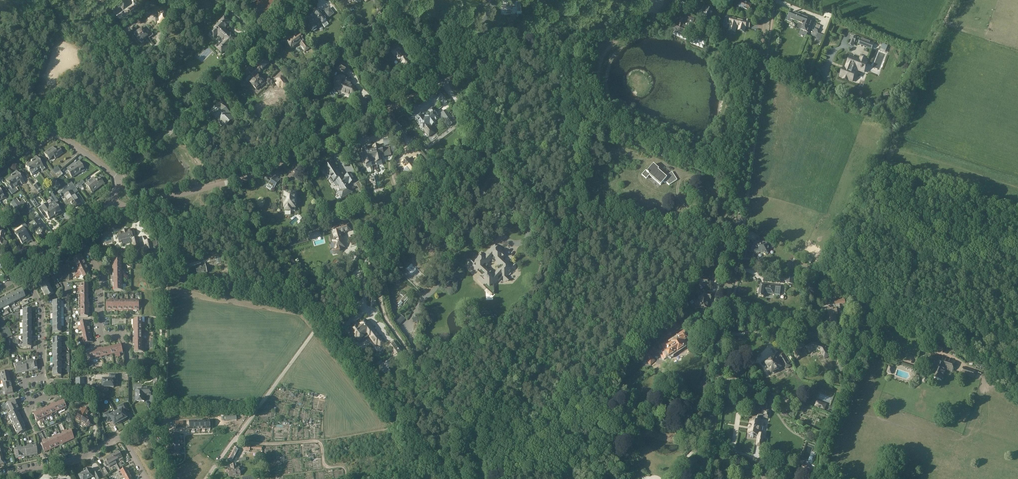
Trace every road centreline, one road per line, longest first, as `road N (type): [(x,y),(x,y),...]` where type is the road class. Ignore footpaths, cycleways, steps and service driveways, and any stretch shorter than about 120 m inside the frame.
road 1 (tertiary): [(112,200),(137,205),(252,176),(448,79),(581,0)]
road 2 (residential): [(704,478),(770,0)]
road 3 (track): [(316,327),(362,261),(489,135)]
road 4 (track): [(912,349),(915,337),(885,324),(863,348),(728,312)]
road 5 (track): [(137,205),(165,248),(165,410)]
road 6 (track): [(894,122),(708,48)]
road 7 (unclassified): [(206,478),(316,327)]
road 8 (residential): [(177,123),(307,0)]
road 9 (track): [(491,132),(385,0)]
road 10 (residential): [(145,360),(128,360),(119,335),(102,334),(98,271),(74,234)]
road 11 (residential): [(177,123),(88,0)]
road 12 (residential): [(33,403),(25,381),(42,378),(41,310),(24,273)]
road 13 (residential): [(0,172),(56,135),(118,181)]
road 14 (track): [(956,0),(894,122)]
road 15 (track): [(237,437),(254,445),(316,442),(327,468),(344,468),(347,478)]
road 16 (residential): [(0,477),(77,459),(122,435)]

